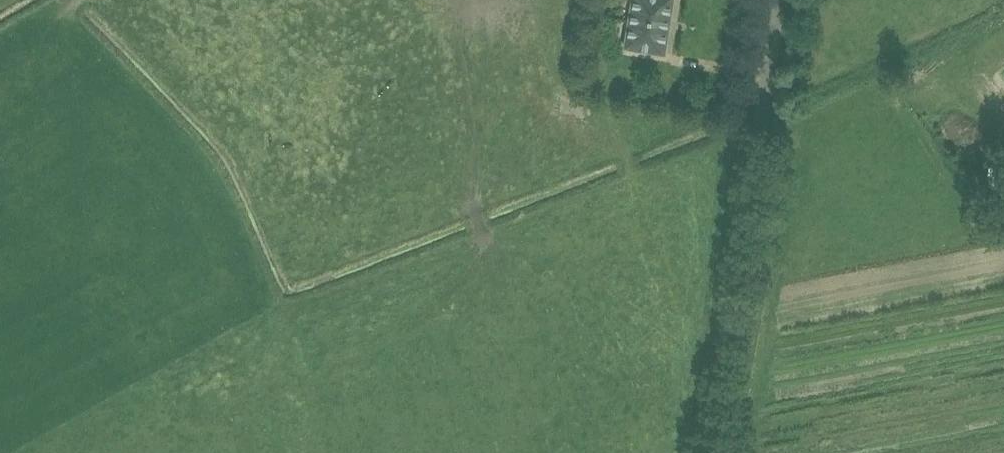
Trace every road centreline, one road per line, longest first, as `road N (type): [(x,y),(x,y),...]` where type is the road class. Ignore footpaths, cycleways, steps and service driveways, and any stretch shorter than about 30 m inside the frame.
road 1 (unclassified): [(703,452),(772,0)]

